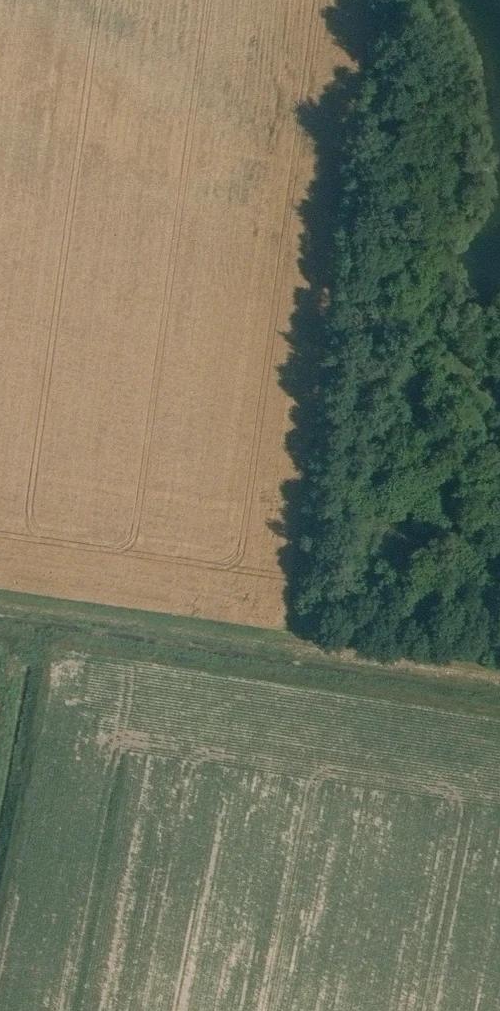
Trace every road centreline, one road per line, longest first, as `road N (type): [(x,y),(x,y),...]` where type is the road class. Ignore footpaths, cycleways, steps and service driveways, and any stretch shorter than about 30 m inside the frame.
road 1 (track): [(499,672),(0,599)]

